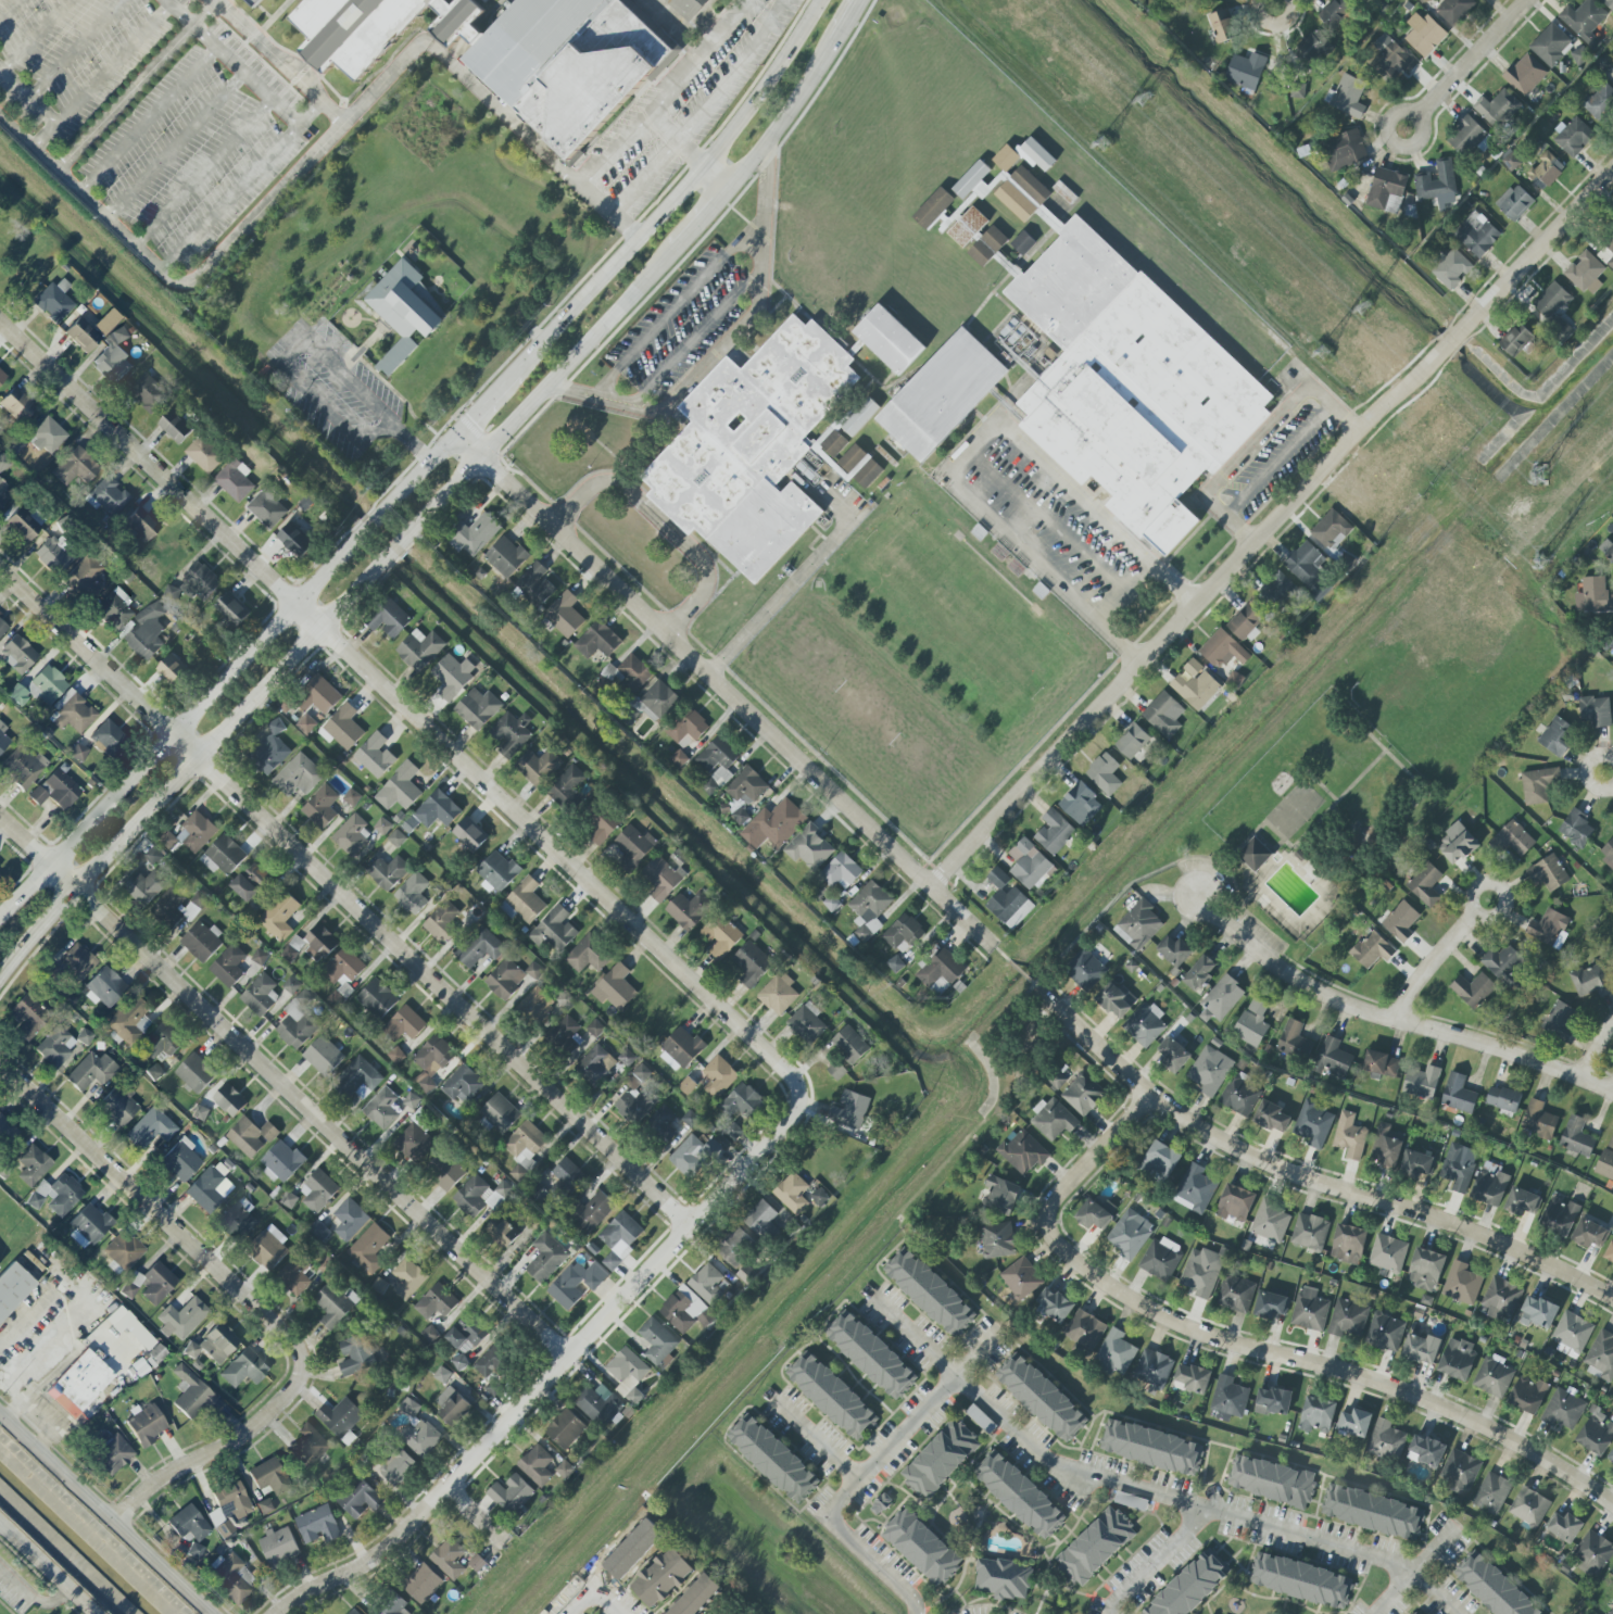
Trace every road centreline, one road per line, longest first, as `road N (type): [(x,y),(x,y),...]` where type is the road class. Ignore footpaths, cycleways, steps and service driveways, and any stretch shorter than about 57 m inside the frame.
road 1 (residential): [(0,324),(791,1074),(802,1100)]
road 2 (secondary): [(0,981),(198,756),(673,251)]
road 3 (residential): [(932,886),(1612,171)]
road 4 (residential): [(0,570),(691,1228)]
road 5 (residential): [(0,810),(569,1358)]
road 6 (residential): [(456,433),(994,946)]
road 7 (residential): [(278,1613),(302,1593),(386,1552),(791,1124),(802,1100)]
road 8 (residential): [(0,1062),(303,1362),(295,1391),(234,1443),(171,1473),(109,1517)]
road 9 (residential): [(1612,1293),(1272,1163),(1157,1093),(1041,994)]
road 10 (residential): [(1058,1222),(1080,1257),(1201,1329),(1507,1434),(1612,1511)]
road 11 (secondary): [(456,433),(53,860)]
road 12 (secondary): [(817,0),(742,118),(515,369)]
road 13 (residential): [(1197,894),(1250,946),(1346,1004),(1475,1041),(1612,1093)]
road 14 (secondary): [(204,1613),(0,1412)]
road 15 (secondary): [(728,189),(771,140),(832,41)]
road 16 (residential): [(1406,129),(1527,0)]
road 17 (residential): [(1058,1222),(1059,1202),(1157,1093)]
road 18 (residential): [(1397,1020),(1422,972),(1488,899)]
road 19 (secondary): [(0,1520),(99,1613)]

